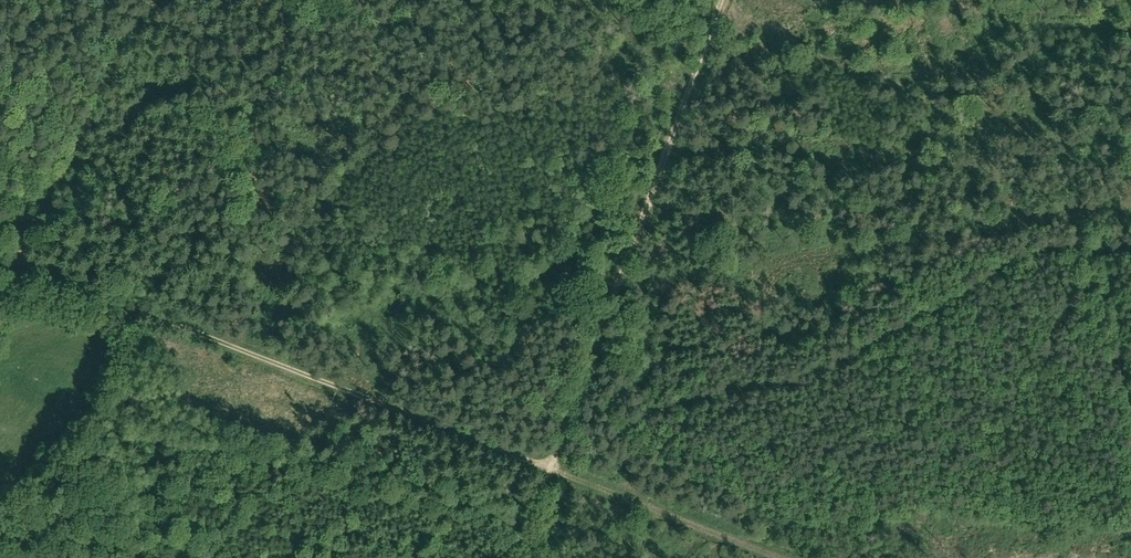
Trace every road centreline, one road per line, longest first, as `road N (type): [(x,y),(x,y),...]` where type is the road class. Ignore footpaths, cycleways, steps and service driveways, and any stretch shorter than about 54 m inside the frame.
road 1 (track): [(156,0),(14,272),(807,557)]
road 2 (track): [(723,0),(554,463),(499,557)]

